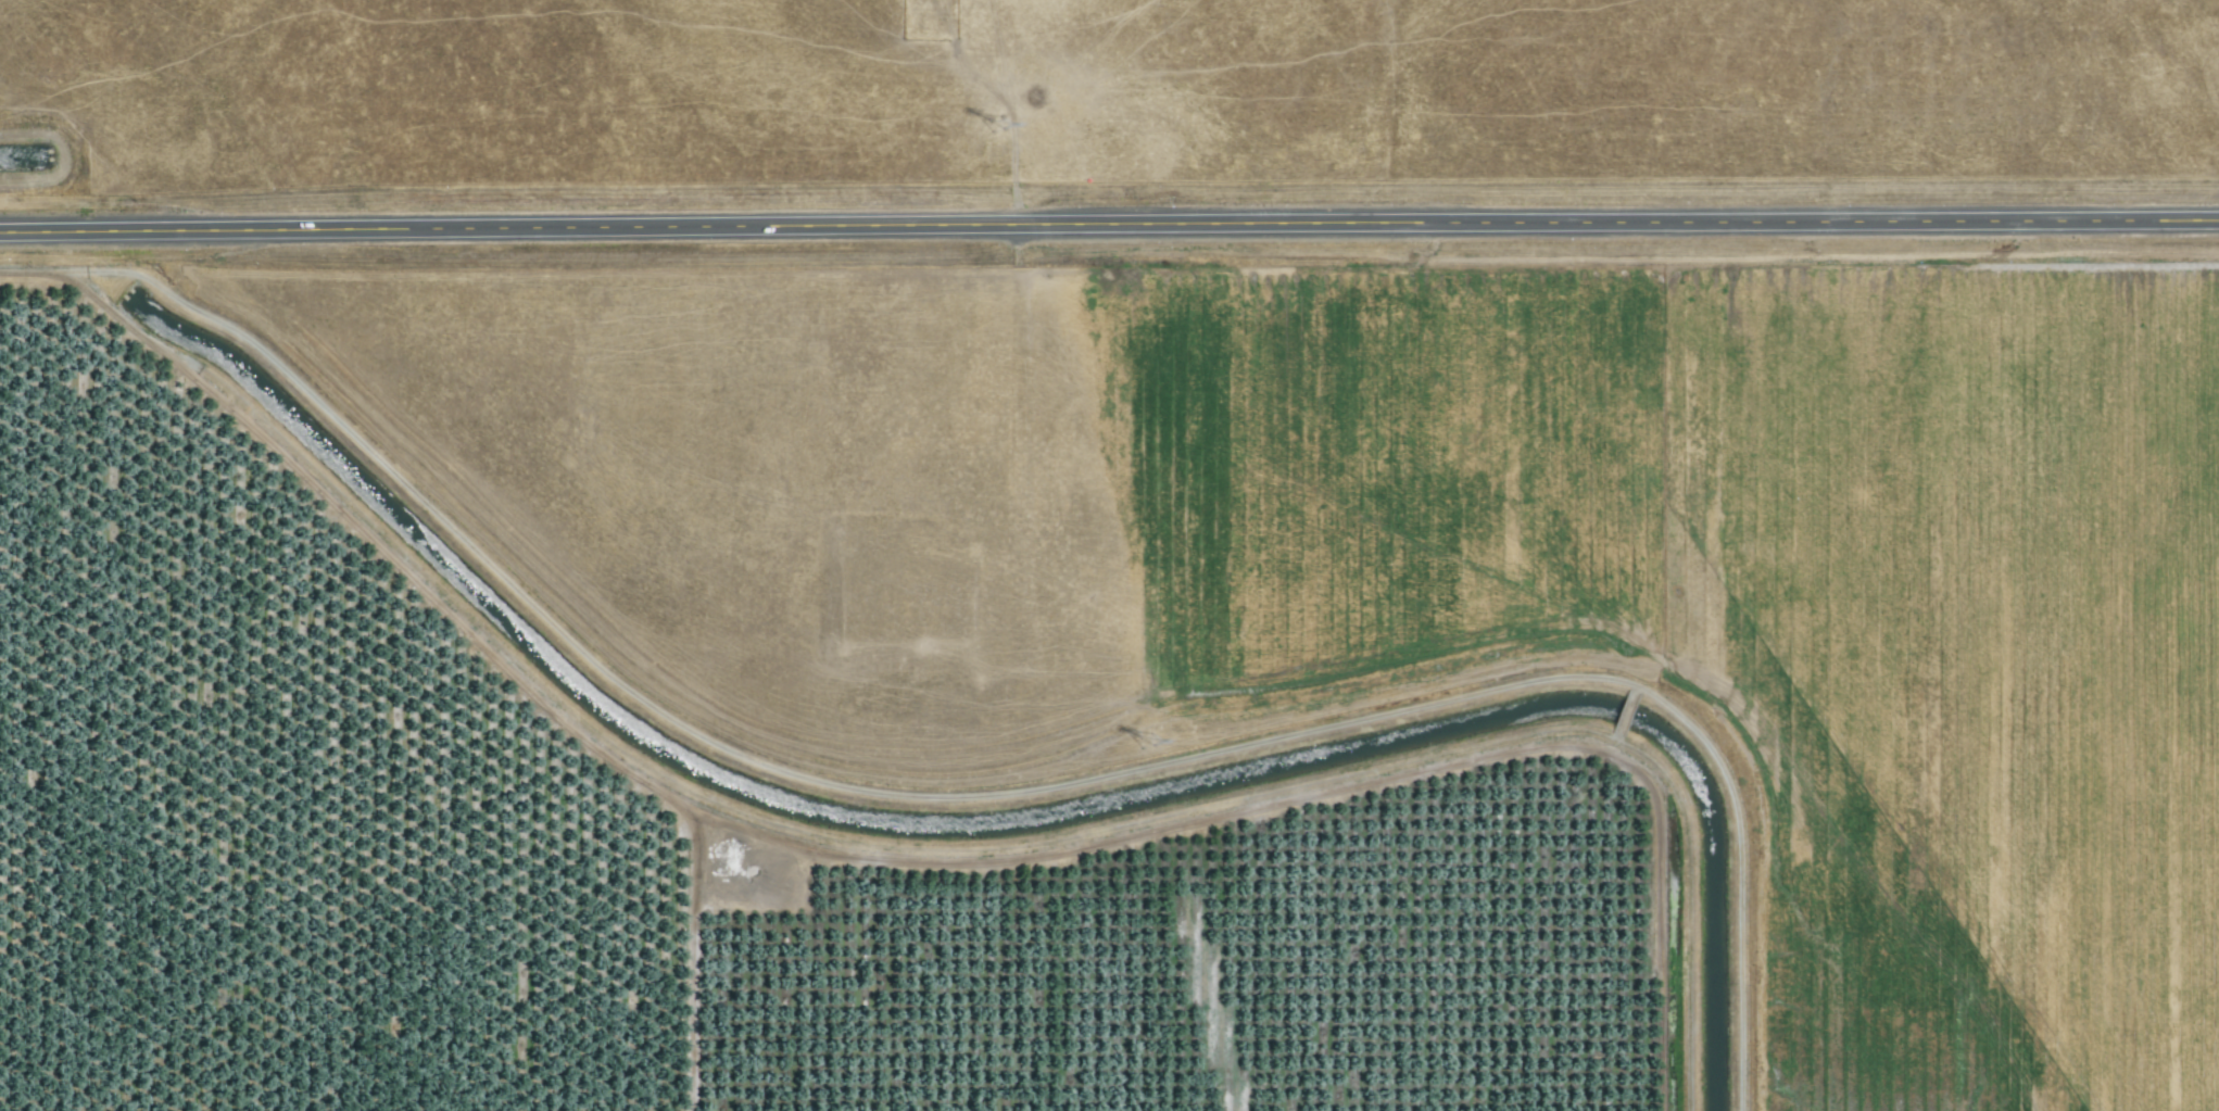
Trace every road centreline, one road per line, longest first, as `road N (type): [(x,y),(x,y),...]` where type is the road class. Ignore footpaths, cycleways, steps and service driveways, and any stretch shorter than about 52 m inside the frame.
road 1 (primary): [(0,232),(2218,222)]

